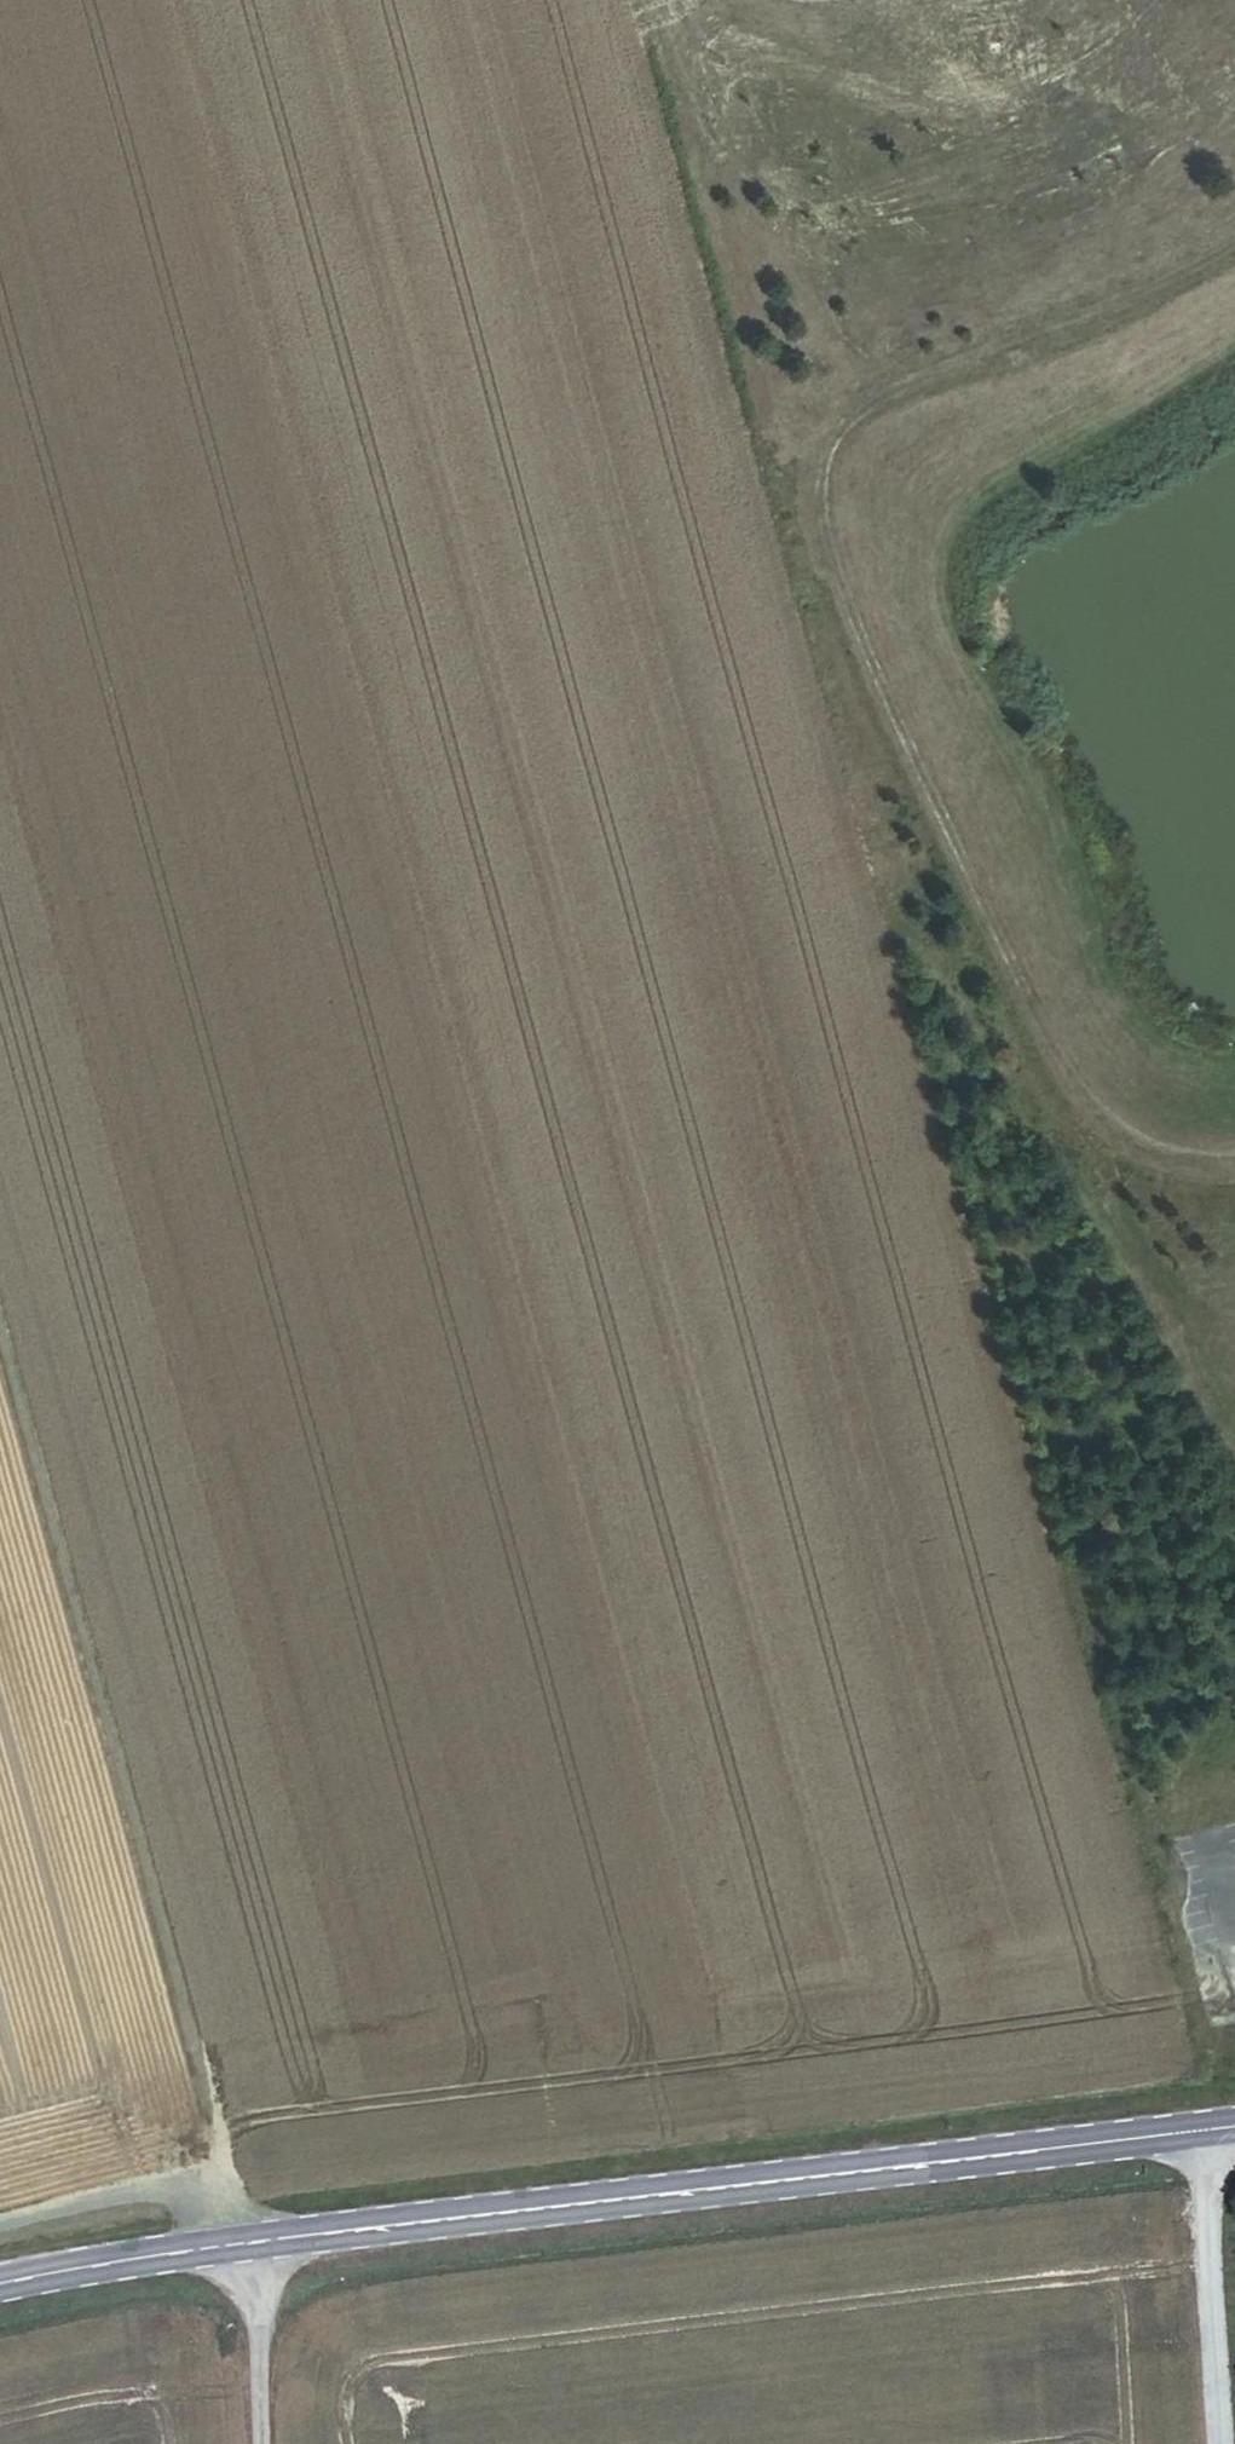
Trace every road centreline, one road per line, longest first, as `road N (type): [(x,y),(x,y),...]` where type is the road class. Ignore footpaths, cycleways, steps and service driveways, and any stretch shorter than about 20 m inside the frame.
road 1 (secondary): [(1234,2125),(258,2244),(0,2286)]
road 2 (track): [(258,2244),(0,1305)]

